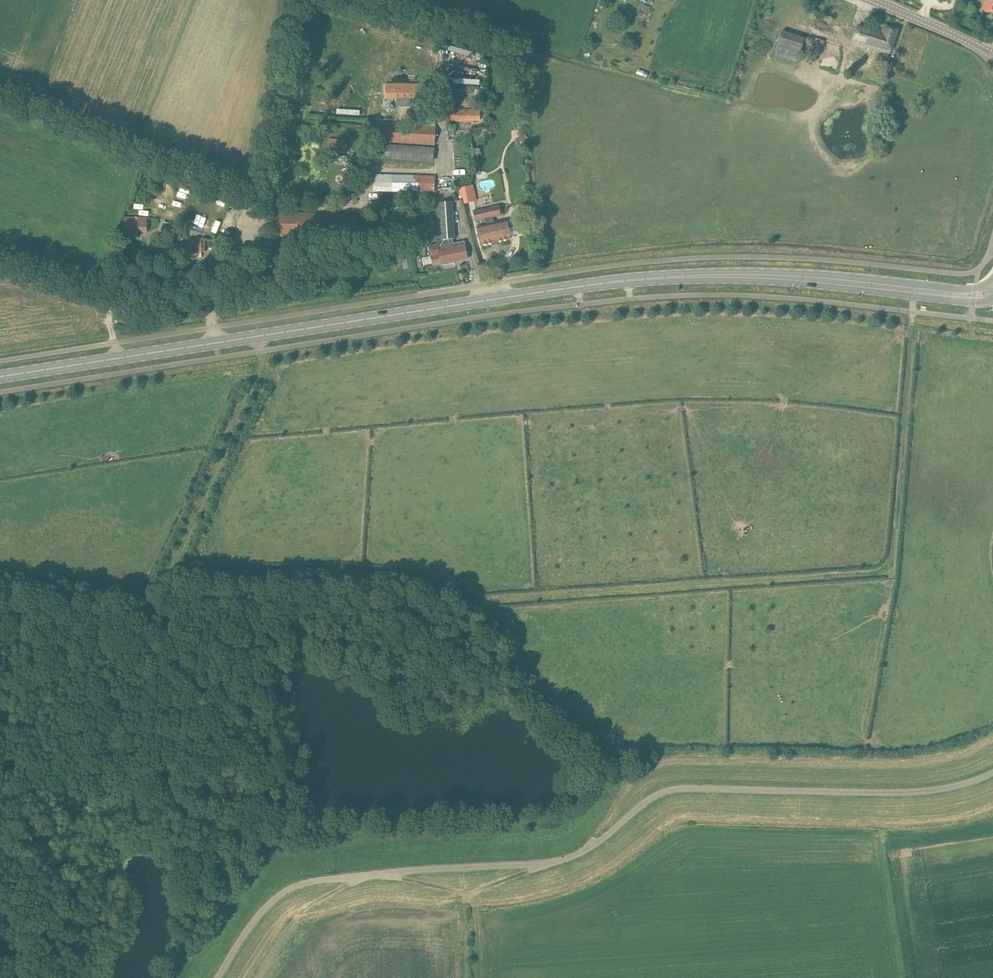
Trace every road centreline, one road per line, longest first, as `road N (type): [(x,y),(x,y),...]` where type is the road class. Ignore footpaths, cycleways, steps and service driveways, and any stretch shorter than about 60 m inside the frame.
road 1 (secondary): [(992,292),(973,298),(752,277),(620,282),(0,377)]
road 2 (track): [(912,311),(893,553),(887,568),(873,574),(476,598),(432,571),(314,563),(170,568)]
road 3 (unclassified): [(218,977),(269,904),(304,884),(556,864),(677,790),(893,794),(992,774)]
road 4 (track): [(170,568),(254,380),(259,352)]
road 5 (tertiary): [(992,56),(869,0)]

